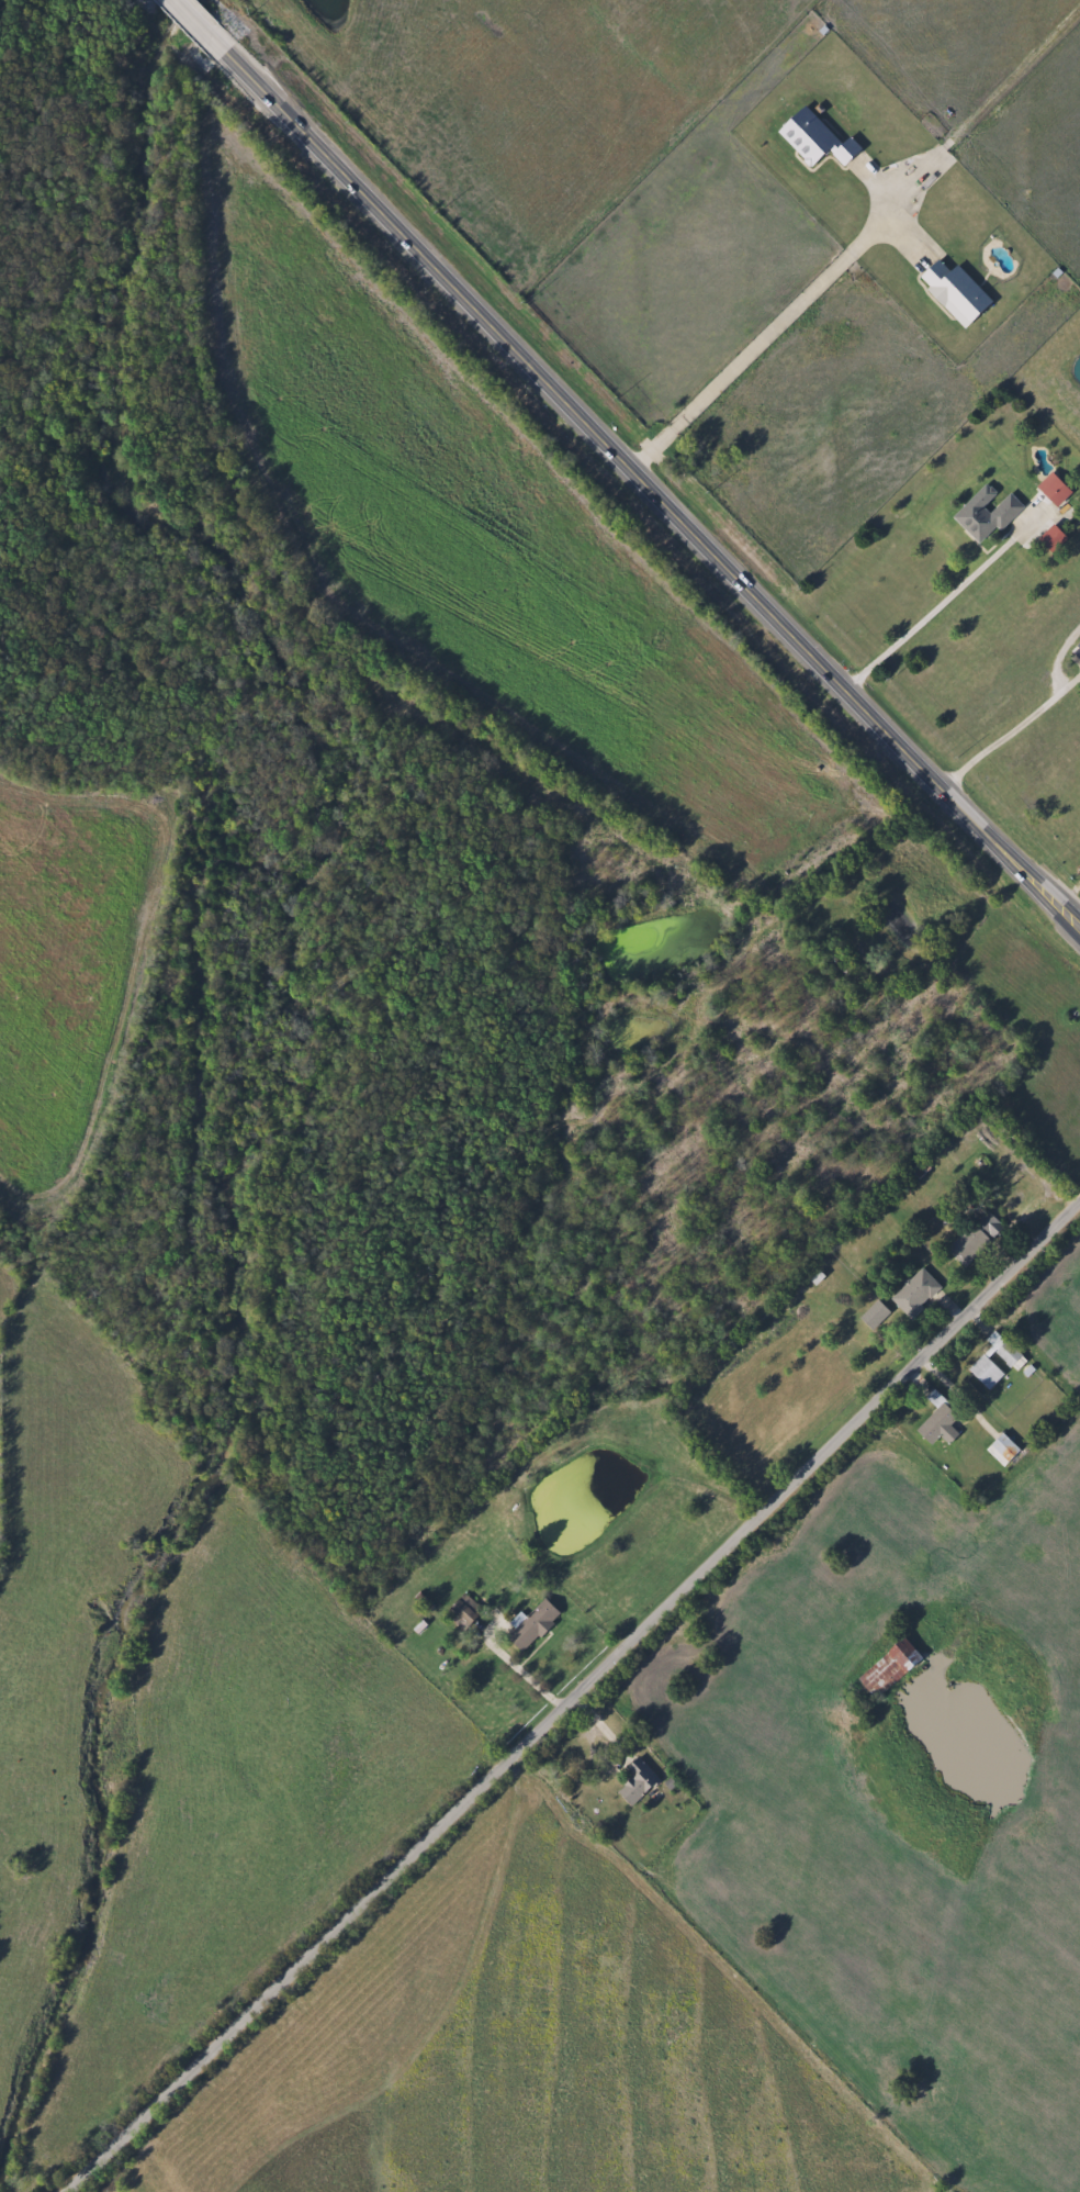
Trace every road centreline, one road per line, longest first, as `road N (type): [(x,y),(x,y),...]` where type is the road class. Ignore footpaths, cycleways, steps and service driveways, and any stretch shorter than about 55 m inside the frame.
road 1 (residential): [(67,2191),(1079,1204)]
road 2 (primary): [(211,34),(1079,929)]

